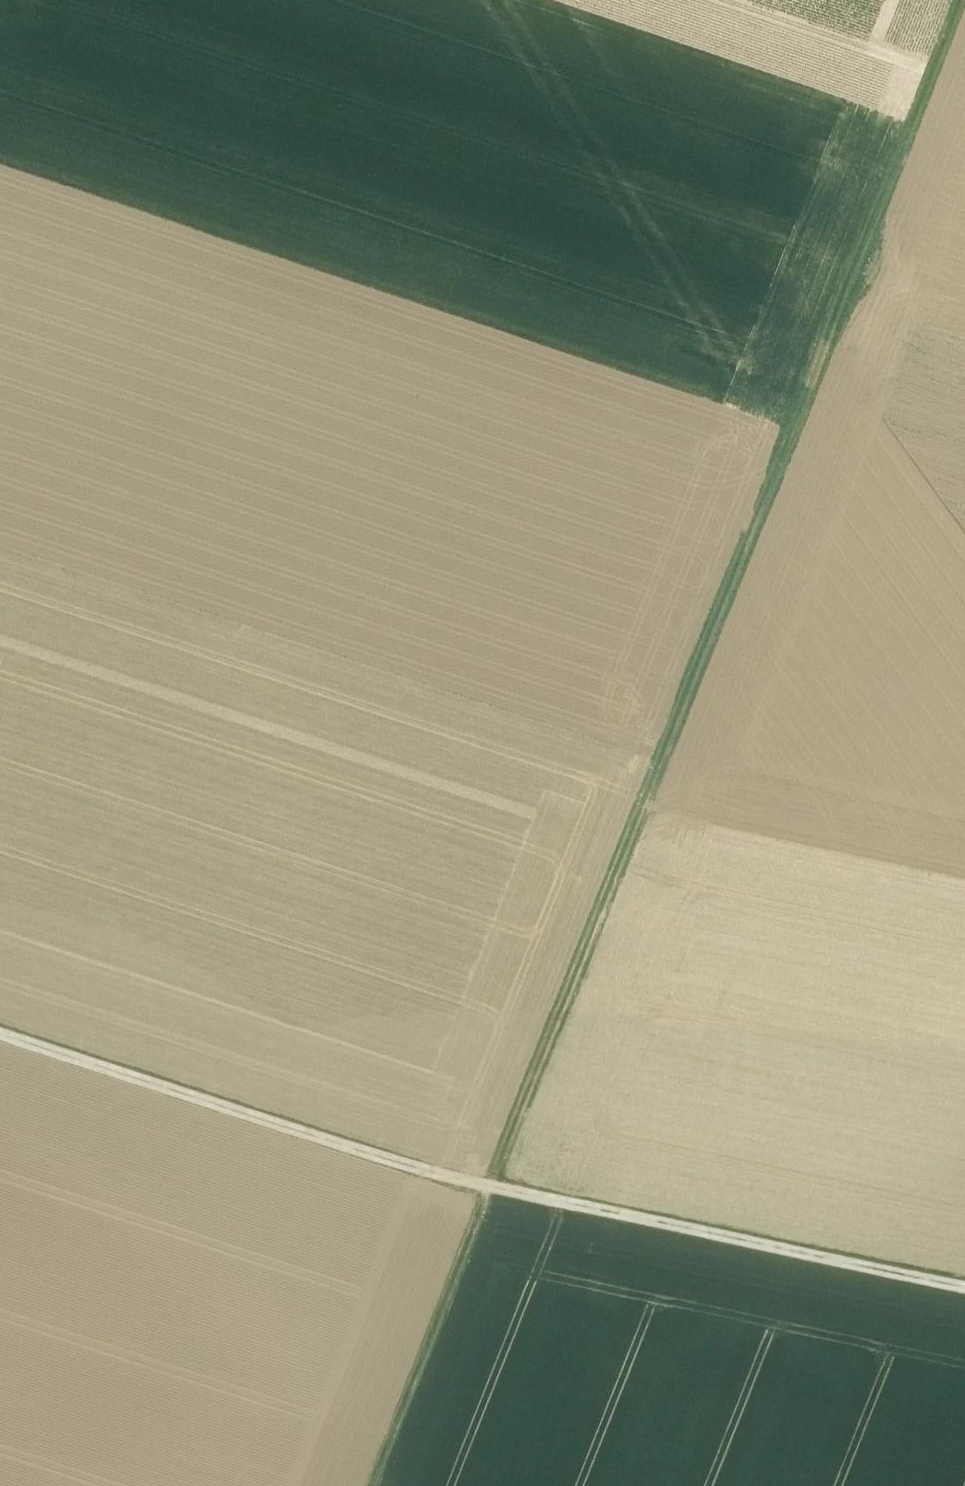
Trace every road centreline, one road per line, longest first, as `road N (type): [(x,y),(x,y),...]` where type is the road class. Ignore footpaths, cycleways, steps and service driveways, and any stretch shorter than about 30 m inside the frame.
road 1 (track): [(964,1292),(489,1193),(0,1035)]
road 2 (track): [(376,1485),(489,1193)]

